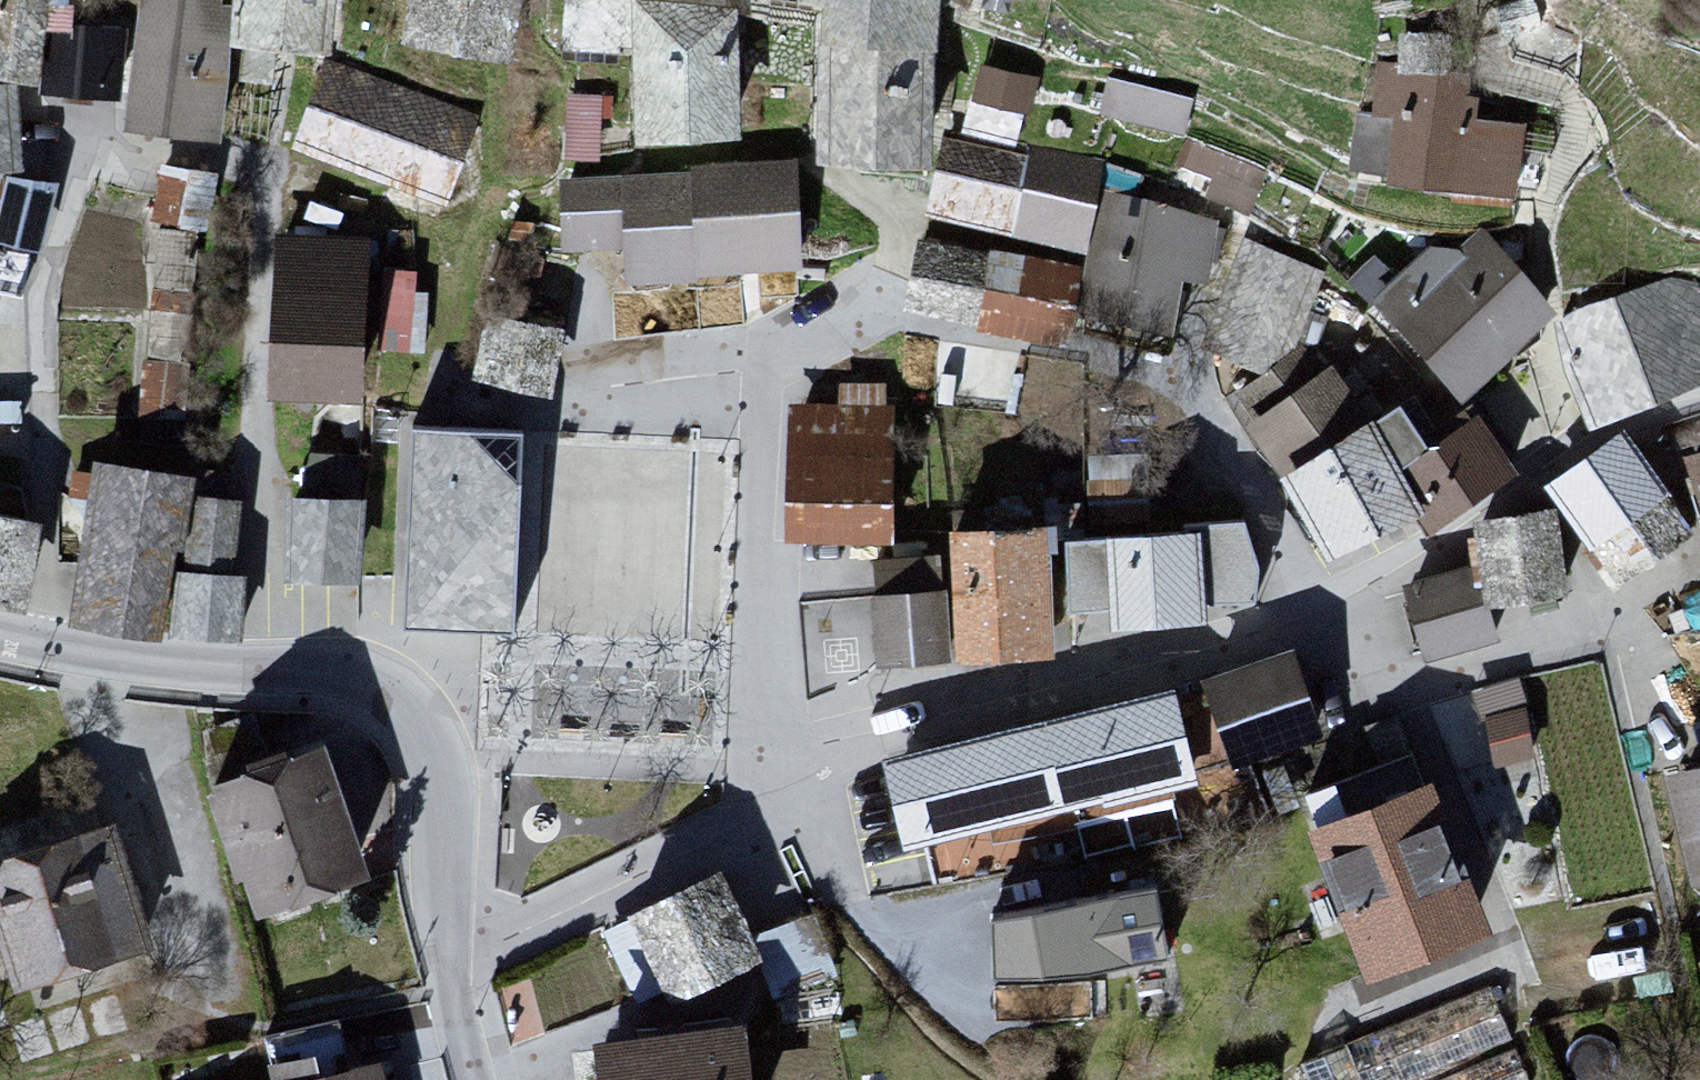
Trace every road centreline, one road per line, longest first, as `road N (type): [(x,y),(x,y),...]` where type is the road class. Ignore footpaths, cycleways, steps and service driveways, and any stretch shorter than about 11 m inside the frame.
road 1 (residential): [(1699,395),(1594,433),(1338,604),(1144,672),(948,708),(835,743),(779,774)]
road 2 (residential): [(779,774),(766,718),(770,358),(880,297),(901,229),(828,168)]
road 3 (residential): [(0,634),(158,662),(328,673),(385,690),(429,732),(445,761)]
road 4 (residential): [(779,774),(741,828),(522,930),(443,940)]
road 5 (residential): [(445,761),(779,774)]
road 6 (residential): [(445,761),(443,940)]
road 7 (residential): [(443,940),(472,1079)]

